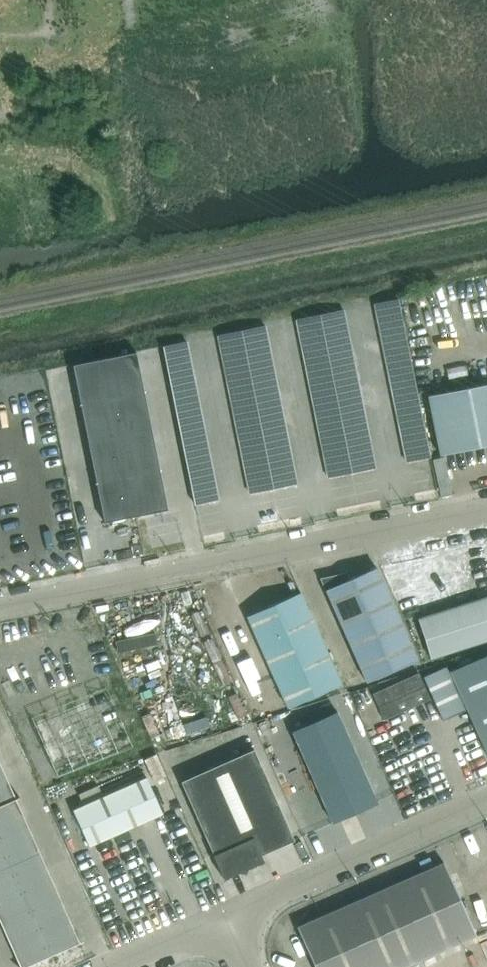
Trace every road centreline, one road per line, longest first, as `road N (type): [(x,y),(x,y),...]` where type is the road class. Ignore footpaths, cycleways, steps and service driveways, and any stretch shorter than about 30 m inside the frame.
road 1 (unclassified): [(486,510),(0,607)]
road 2 (unclassified): [(225,915),(486,798)]
road 3 (unclassified): [(105,966),(225,915)]

